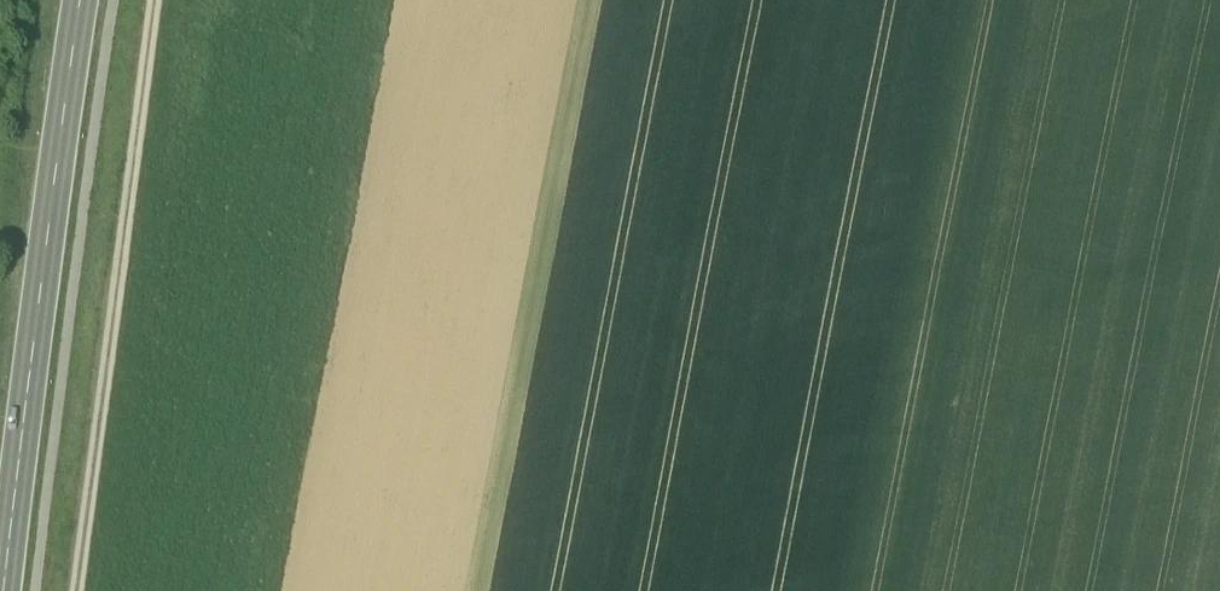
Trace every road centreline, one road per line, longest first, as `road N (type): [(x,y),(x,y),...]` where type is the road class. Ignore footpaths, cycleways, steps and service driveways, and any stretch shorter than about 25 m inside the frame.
road 1 (track): [(94,590),(178,0)]
road 2 (secondary): [(17,590),(100,0)]

